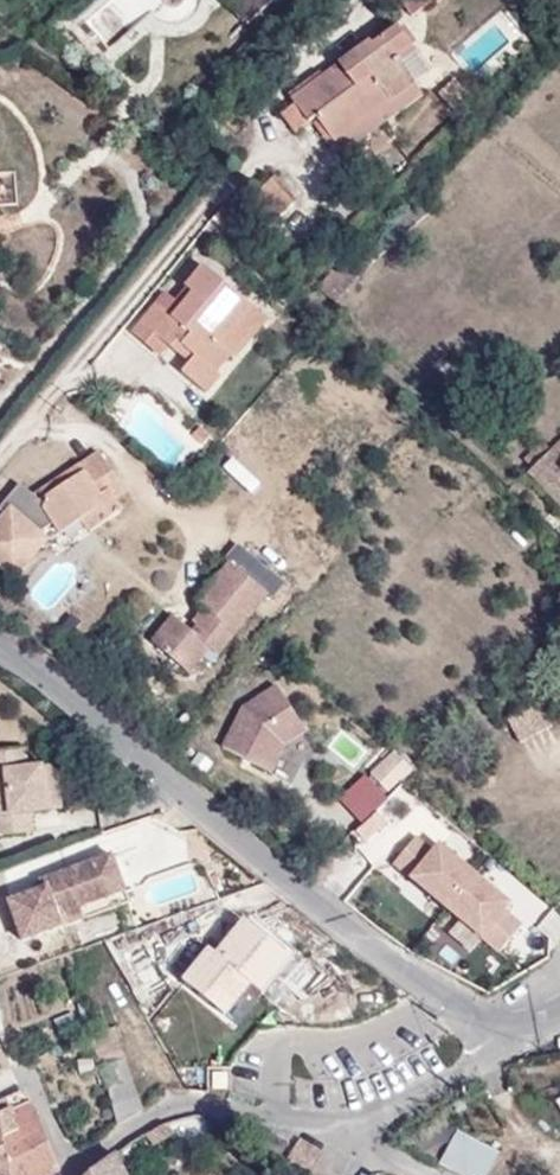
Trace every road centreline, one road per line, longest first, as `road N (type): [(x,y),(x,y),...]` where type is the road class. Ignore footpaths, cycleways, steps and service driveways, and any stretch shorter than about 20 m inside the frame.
road 1 (residential): [(210,805),(439,999)]
road 2 (residential): [(0,655),(210,805)]
road 3 (residential): [(232,1088),(271,1046),(439,999)]
road 4 (residential): [(338,1131),(504,1052)]
road 5 (residential): [(73,1174),(232,1088)]
road 6 (residential): [(210,805),(170,830),(77,854)]

